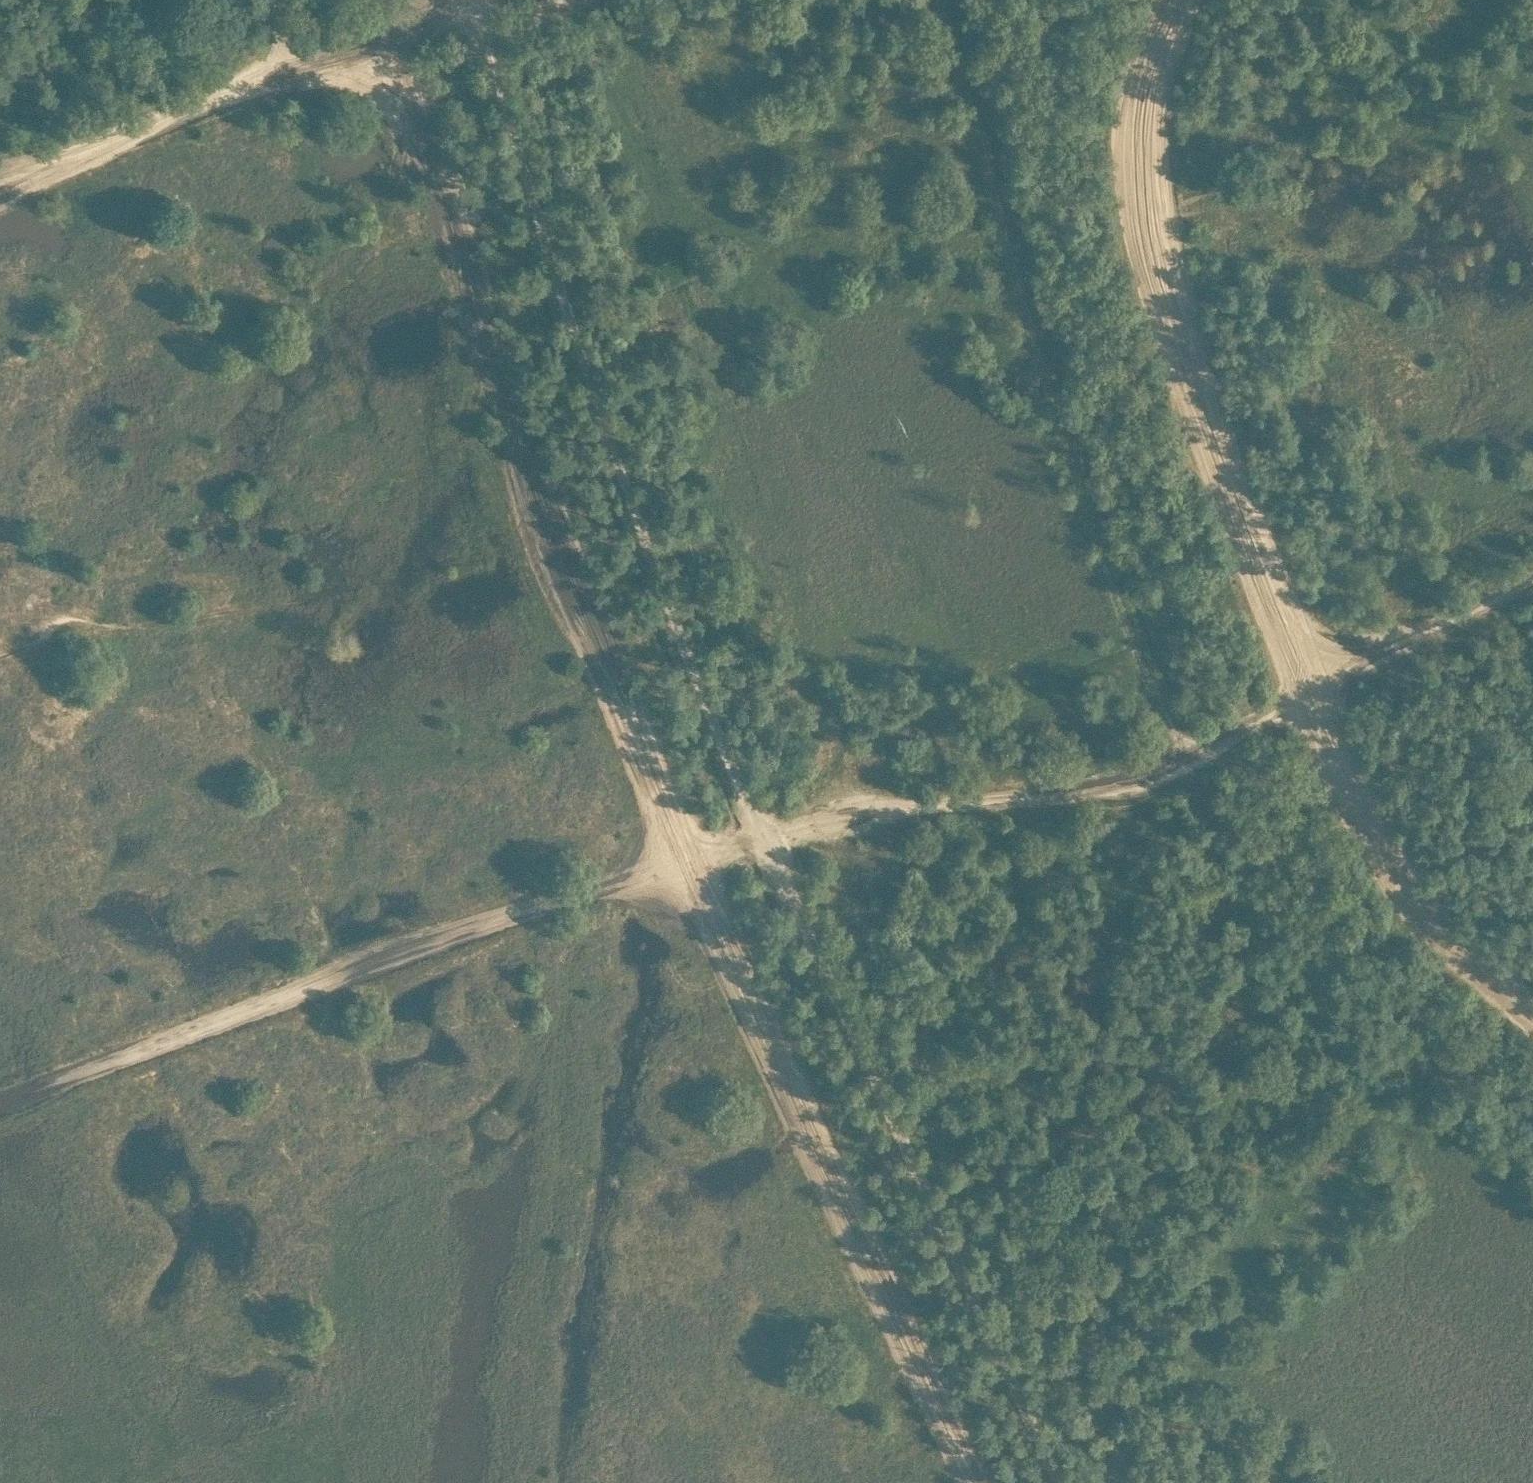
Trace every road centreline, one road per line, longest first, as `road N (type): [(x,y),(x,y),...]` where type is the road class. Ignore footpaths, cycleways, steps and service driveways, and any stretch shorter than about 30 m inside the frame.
road 1 (track): [(436,0),(374,37),(675,866),(964,1482)]
road 2 (track): [(0,1105),(672,859),(818,820),(1109,775),(1181,754),(1532,585)]
road 3 (unclassified): [(1071,1482),(776,834),(631,466),(484,0)]
road 4 (track): [(1532,1007),(1461,948),(1320,715),(1142,223),(1149,84),(1187,0)]
road 5 (track): [(374,37),(0,176)]

